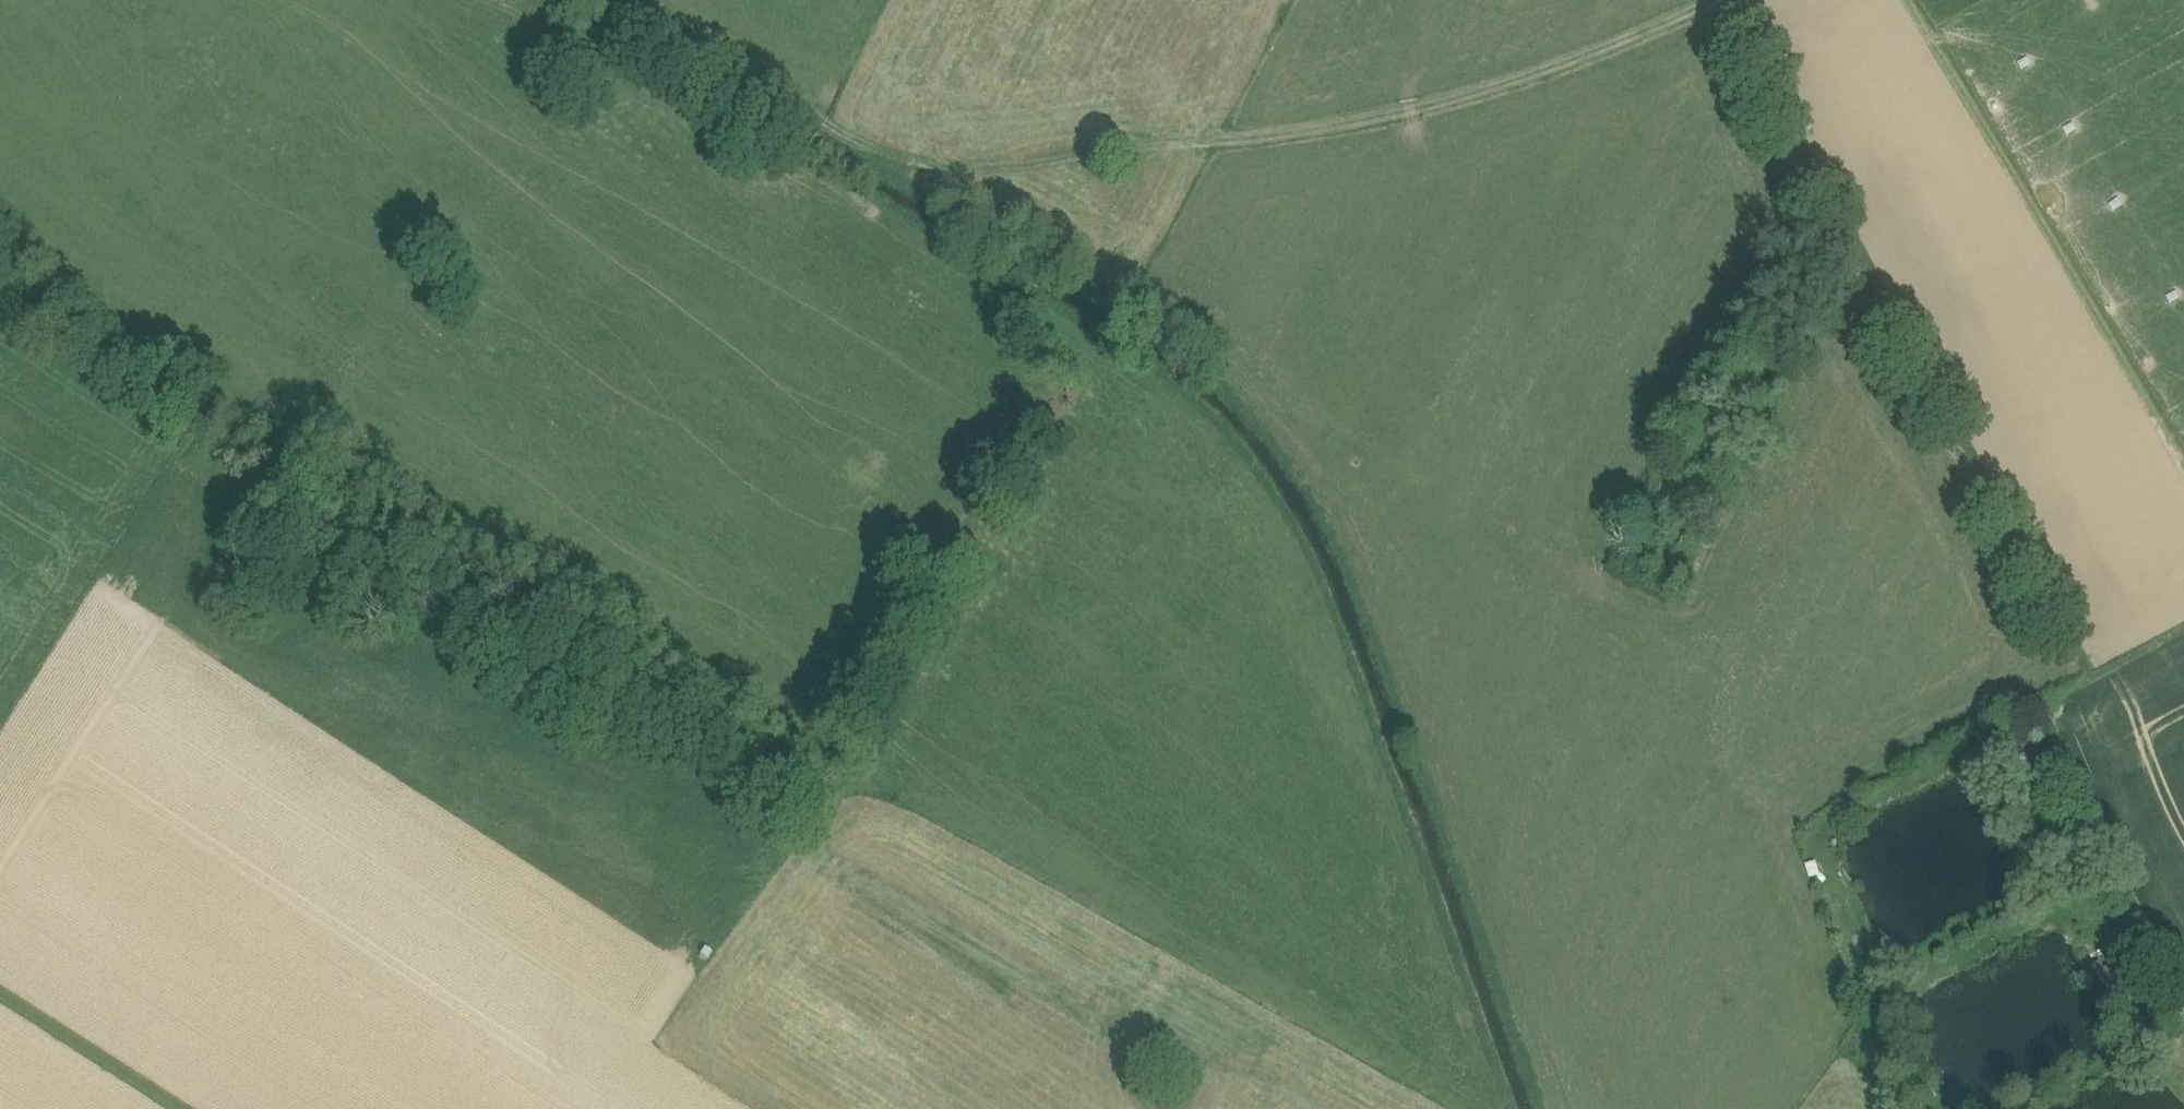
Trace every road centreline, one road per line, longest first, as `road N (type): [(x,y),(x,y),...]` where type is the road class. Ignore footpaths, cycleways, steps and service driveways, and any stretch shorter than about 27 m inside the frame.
road 1 (track): [(1726,0),(1499,92),(1271,143),(953,171),(906,166),(836,135)]
road 2 (track): [(176,1108),(0,996)]

